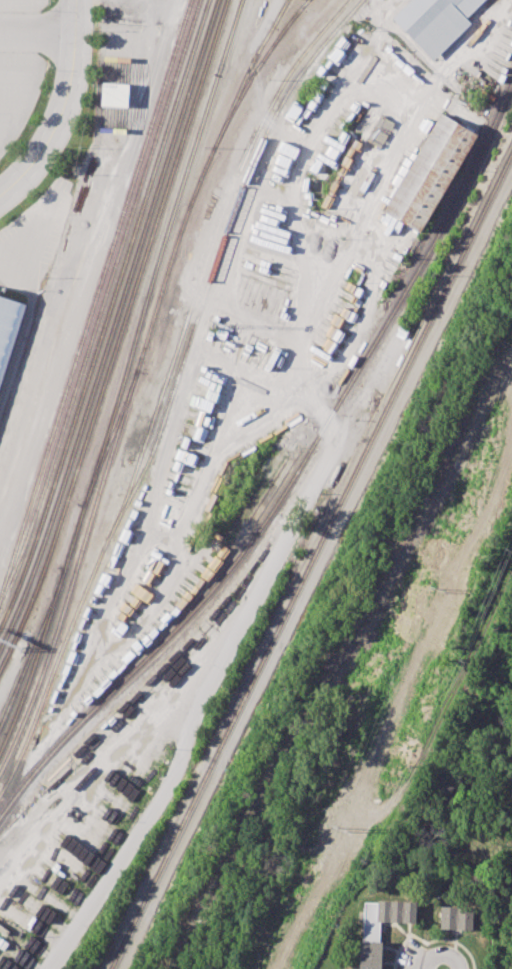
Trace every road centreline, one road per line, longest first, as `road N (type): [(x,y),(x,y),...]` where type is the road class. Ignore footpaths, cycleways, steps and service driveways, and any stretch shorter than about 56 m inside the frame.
road 1 (residential): [(337,444),(196,714),(175,777),(50,968)]
road 2 (track): [(0,520),(178,0)]
road 3 (residential): [(0,195),(55,129),(77,57),(78,0)]

